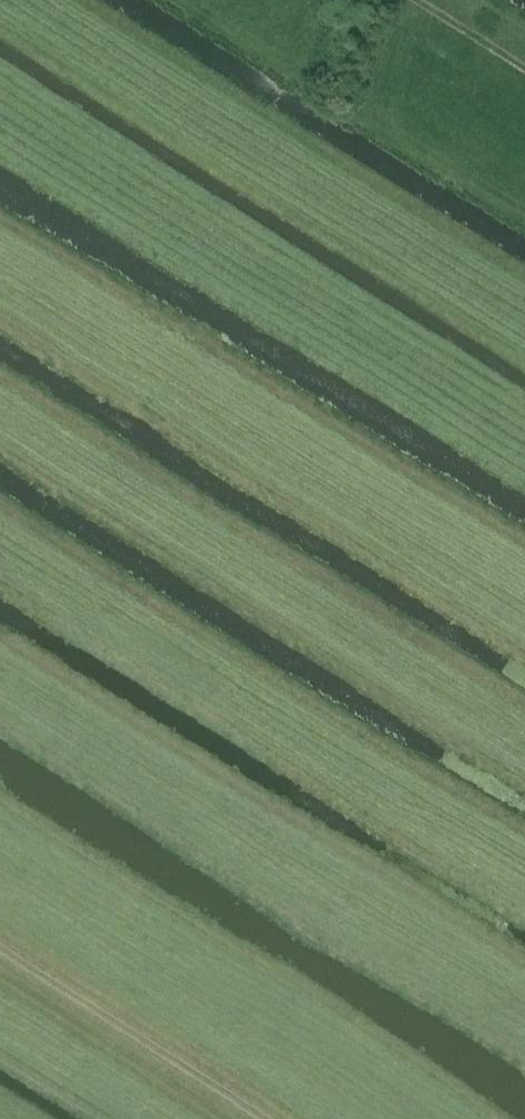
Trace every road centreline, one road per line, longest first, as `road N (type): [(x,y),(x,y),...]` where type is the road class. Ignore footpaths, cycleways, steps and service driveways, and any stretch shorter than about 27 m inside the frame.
road 1 (track): [(258,1118),(0,950)]
road 2 (track): [(524,72),(399,0)]

